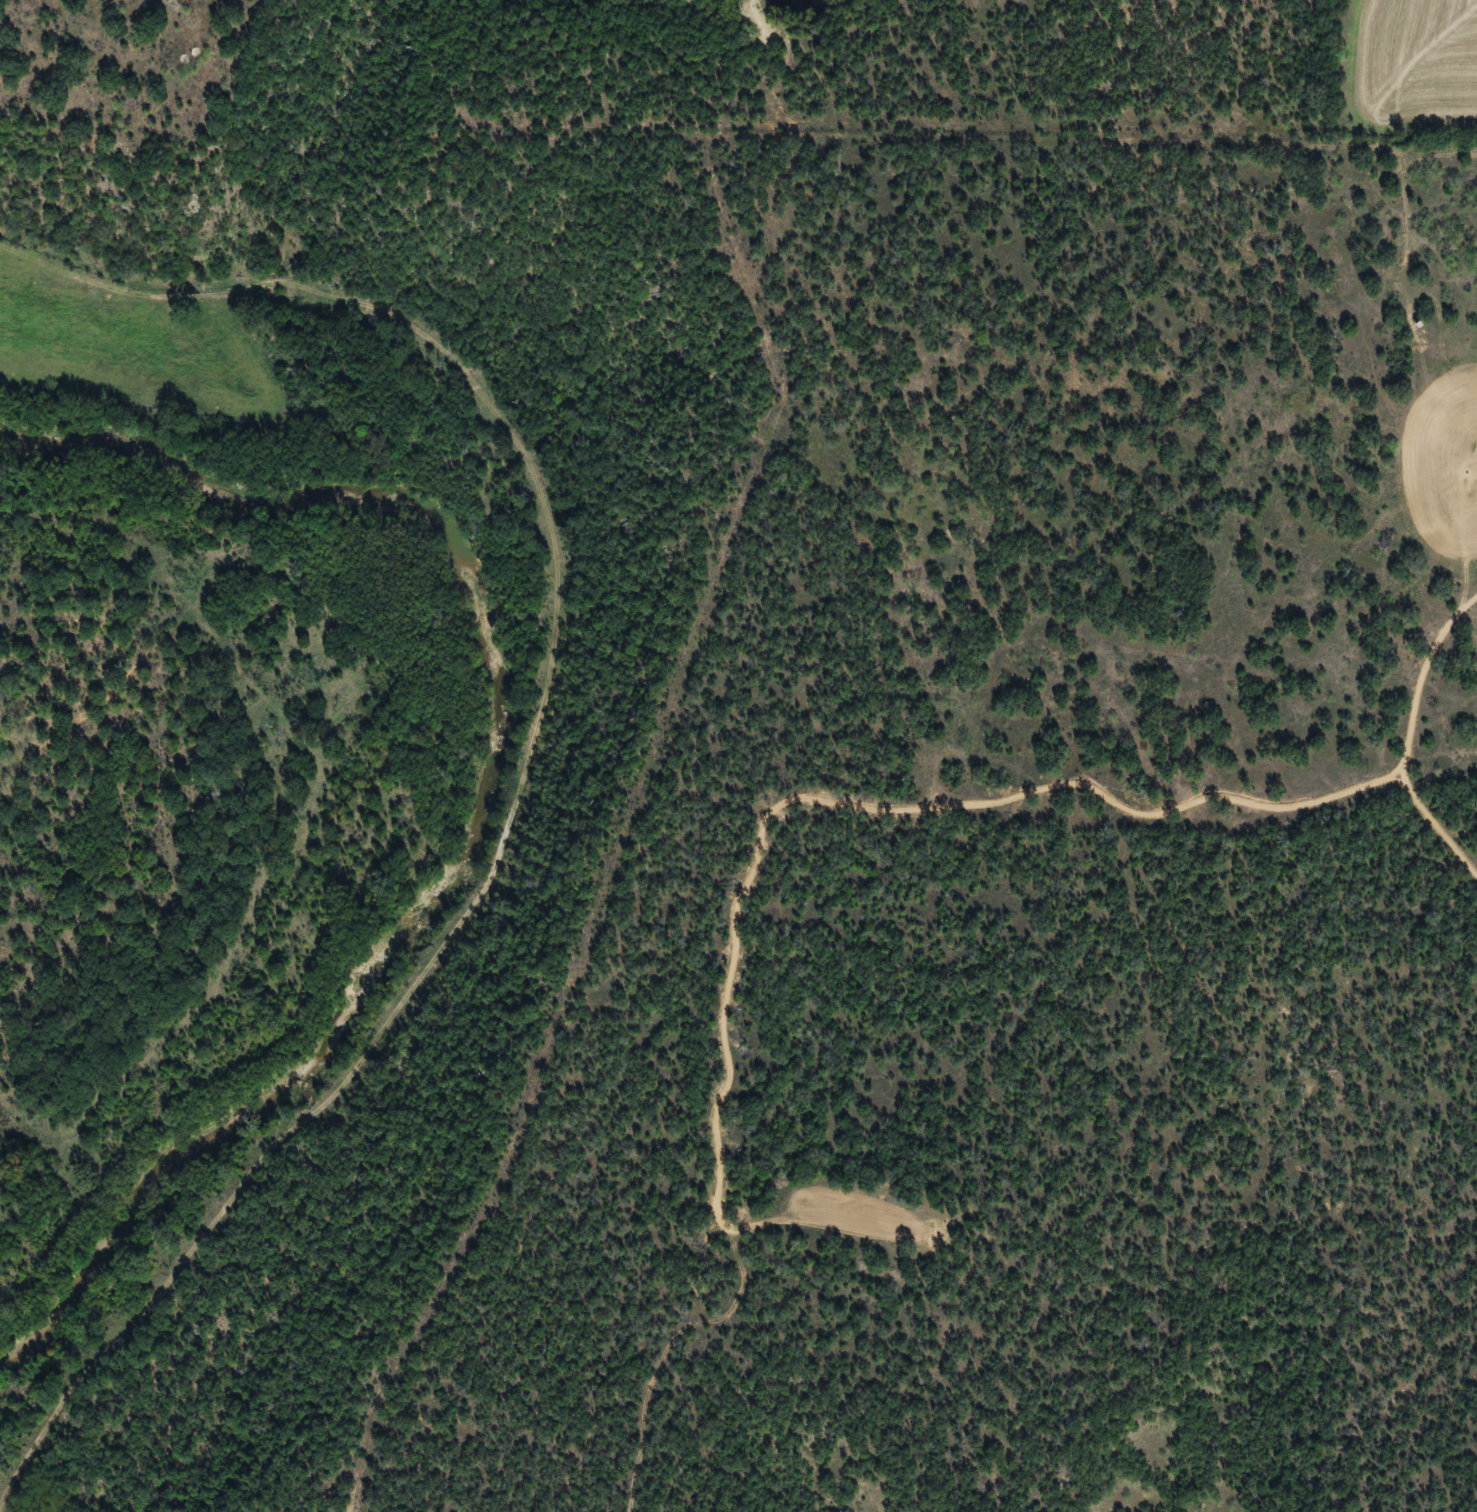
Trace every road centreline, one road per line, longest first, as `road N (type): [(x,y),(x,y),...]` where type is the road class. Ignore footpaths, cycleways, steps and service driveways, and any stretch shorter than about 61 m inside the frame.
road 1 (track): [(1476,886),(1450,857),(1425,806),(1425,741),(1445,695),(1445,558),(1476,497)]

